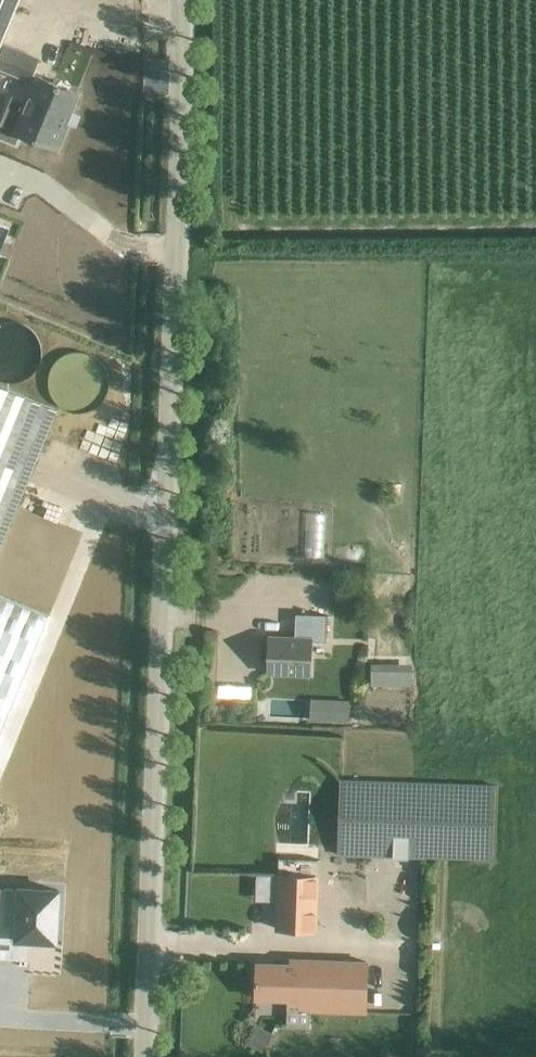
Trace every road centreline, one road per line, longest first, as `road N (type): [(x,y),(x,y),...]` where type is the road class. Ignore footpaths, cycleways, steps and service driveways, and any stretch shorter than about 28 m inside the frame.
road 1 (unclassified): [(144,1056),(178,0)]

